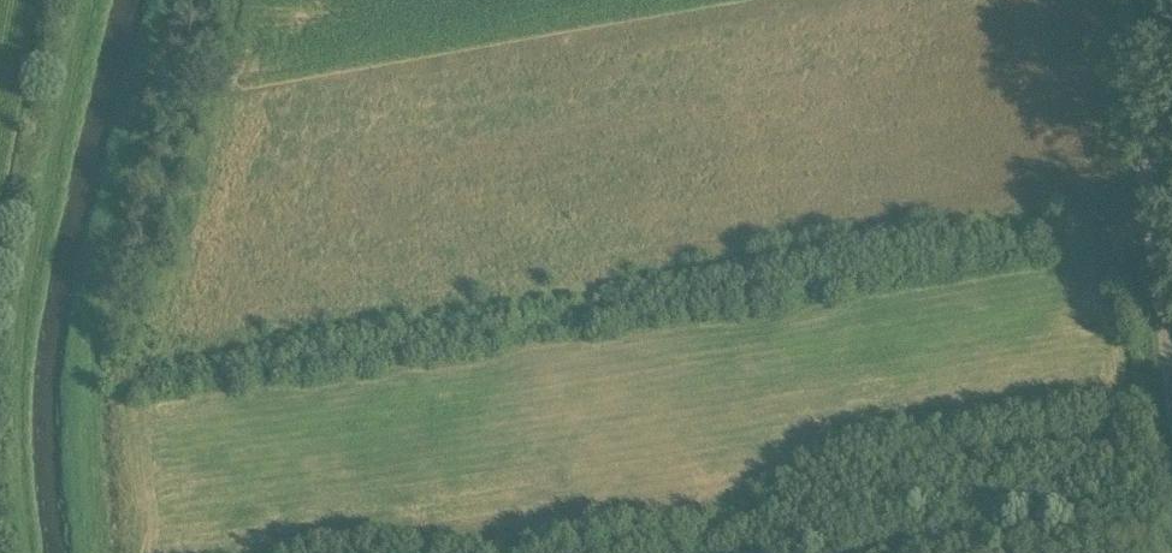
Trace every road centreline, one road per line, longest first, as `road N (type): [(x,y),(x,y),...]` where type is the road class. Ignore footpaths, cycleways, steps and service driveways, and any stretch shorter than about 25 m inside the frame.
road 1 (unclassified): [(1171,393),(1125,0)]

